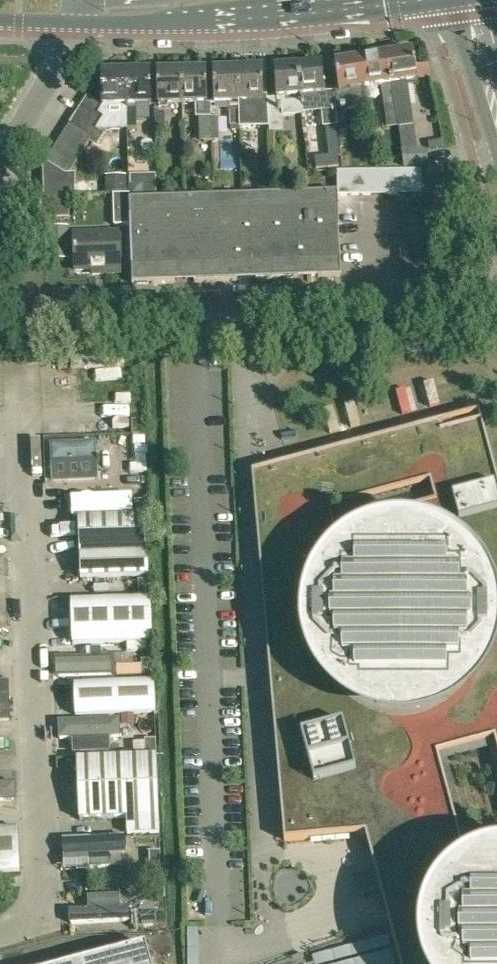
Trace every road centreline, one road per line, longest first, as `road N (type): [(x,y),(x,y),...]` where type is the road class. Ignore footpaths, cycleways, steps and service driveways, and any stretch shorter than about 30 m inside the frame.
road 1 (unclassified): [(0,937),(35,916),(41,896),(19,367)]
road 2 (unclassified): [(496,297),(0,311)]
road 3 (primary): [(69,23),(199,22),(454,0)]
road 4 (unclassified): [(0,166),(57,68),(69,23)]
road 5 (secondary): [(462,0),(467,49),(496,152)]

